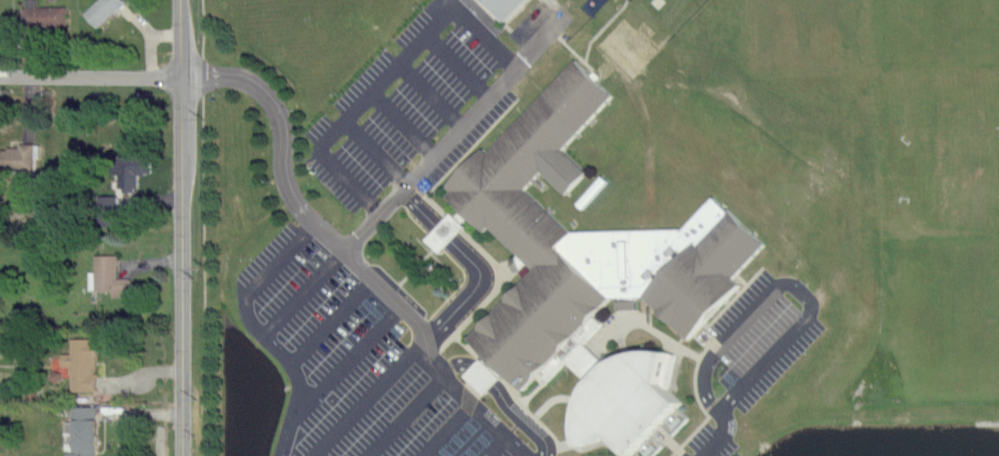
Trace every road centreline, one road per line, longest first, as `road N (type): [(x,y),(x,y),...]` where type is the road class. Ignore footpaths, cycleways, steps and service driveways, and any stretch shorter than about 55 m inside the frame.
road 1 (tertiary): [(183,455),(181,0)]
road 2 (tertiary): [(0,75),(182,78)]

